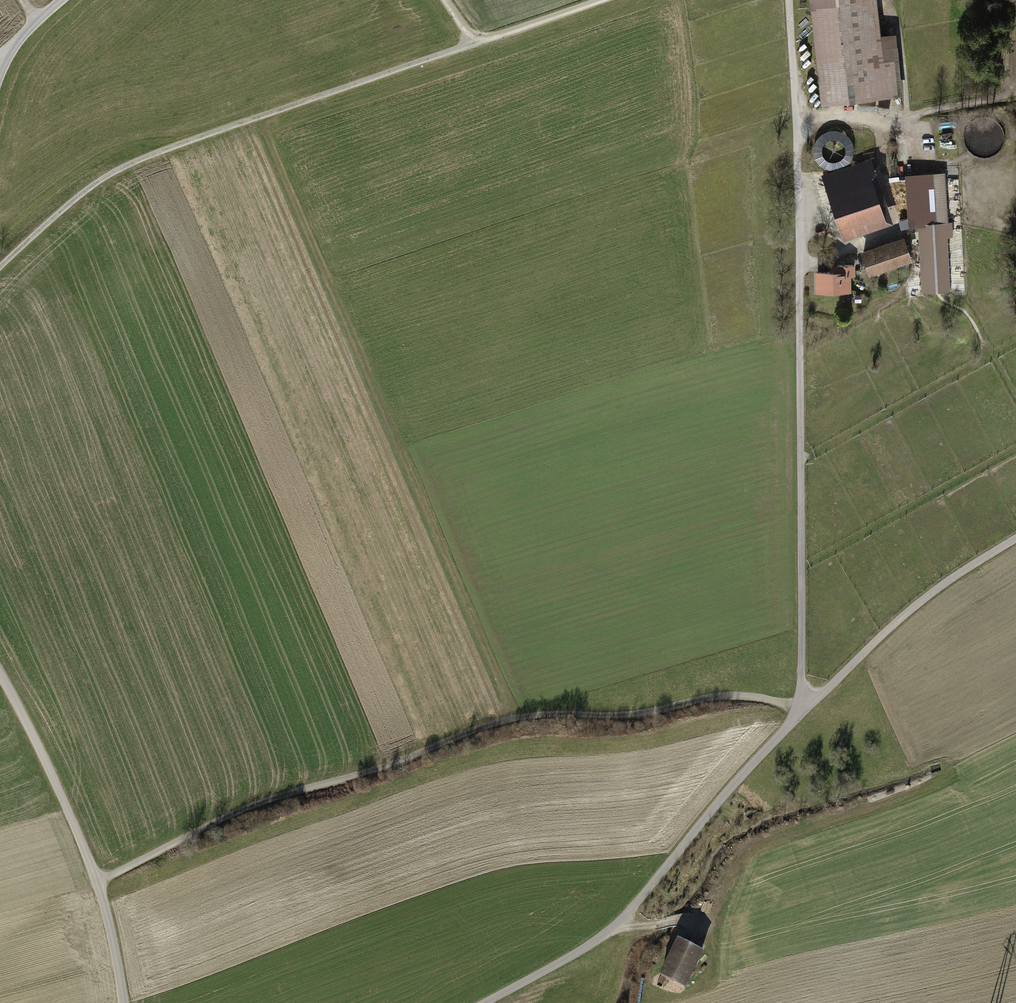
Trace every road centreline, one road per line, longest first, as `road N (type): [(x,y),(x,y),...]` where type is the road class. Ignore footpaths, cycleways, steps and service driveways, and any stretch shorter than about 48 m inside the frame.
road 1 (track): [(99,882),(245,811),(391,767),(518,717),(648,712),(738,695),(804,707)]
road 2 (unclassified): [(804,707),(800,120),(789,0)]
road 3 (track): [(446,0),(478,45),(136,163),(68,207),(0,270)]
road 4 (unclassified): [(484,1002),(619,923),(804,707)]
road 5 (unclassified): [(124,1002),(99,882),(0,675)]
road 6 (unclassified): [(804,707),(910,613),(1015,540)]
road 7 (track): [(802,267),(838,260),(899,230),(871,119)]
road 8 (track): [(800,120),(905,124),(919,140),(920,171)]
road 9 (track): [(478,45),(607,0)]

